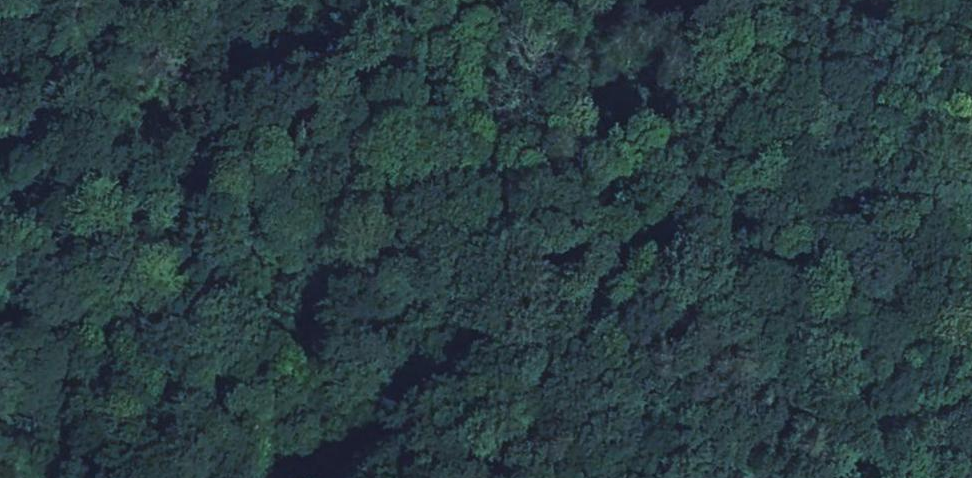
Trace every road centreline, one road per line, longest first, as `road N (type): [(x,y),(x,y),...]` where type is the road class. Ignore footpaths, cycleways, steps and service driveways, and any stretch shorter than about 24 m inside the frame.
road 1 (track): [(0,184),(67,261),(105,282),(130,311),(154,319),(186,320),(805,200),(913,211),(971,240)]
road 2 (track): [(320,0),(209,163),(105,282)]
road 3 (track): [(833,201),(863,291),(892,477)]
road 4 (track): [(771,0),(805,200)]
road 5 (track): [(130,311),(35,435),(15,477)]
road 6 (track): [(0,174),(187,191)]

